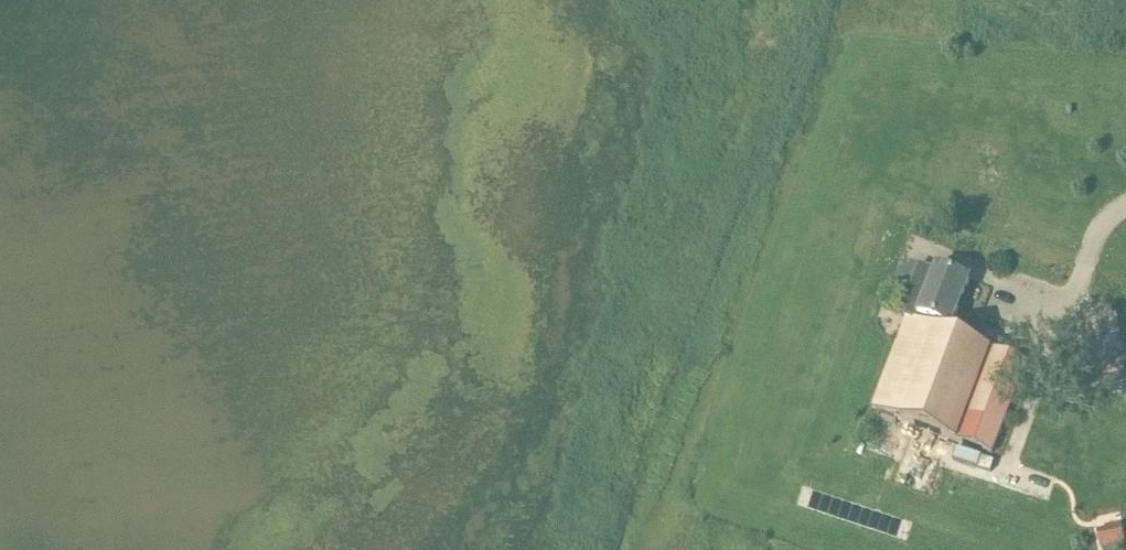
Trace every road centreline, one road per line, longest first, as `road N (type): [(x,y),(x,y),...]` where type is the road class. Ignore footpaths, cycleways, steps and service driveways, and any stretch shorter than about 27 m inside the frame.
road 1 (track): [(1004,481),(1105,219),(1125,211)]

